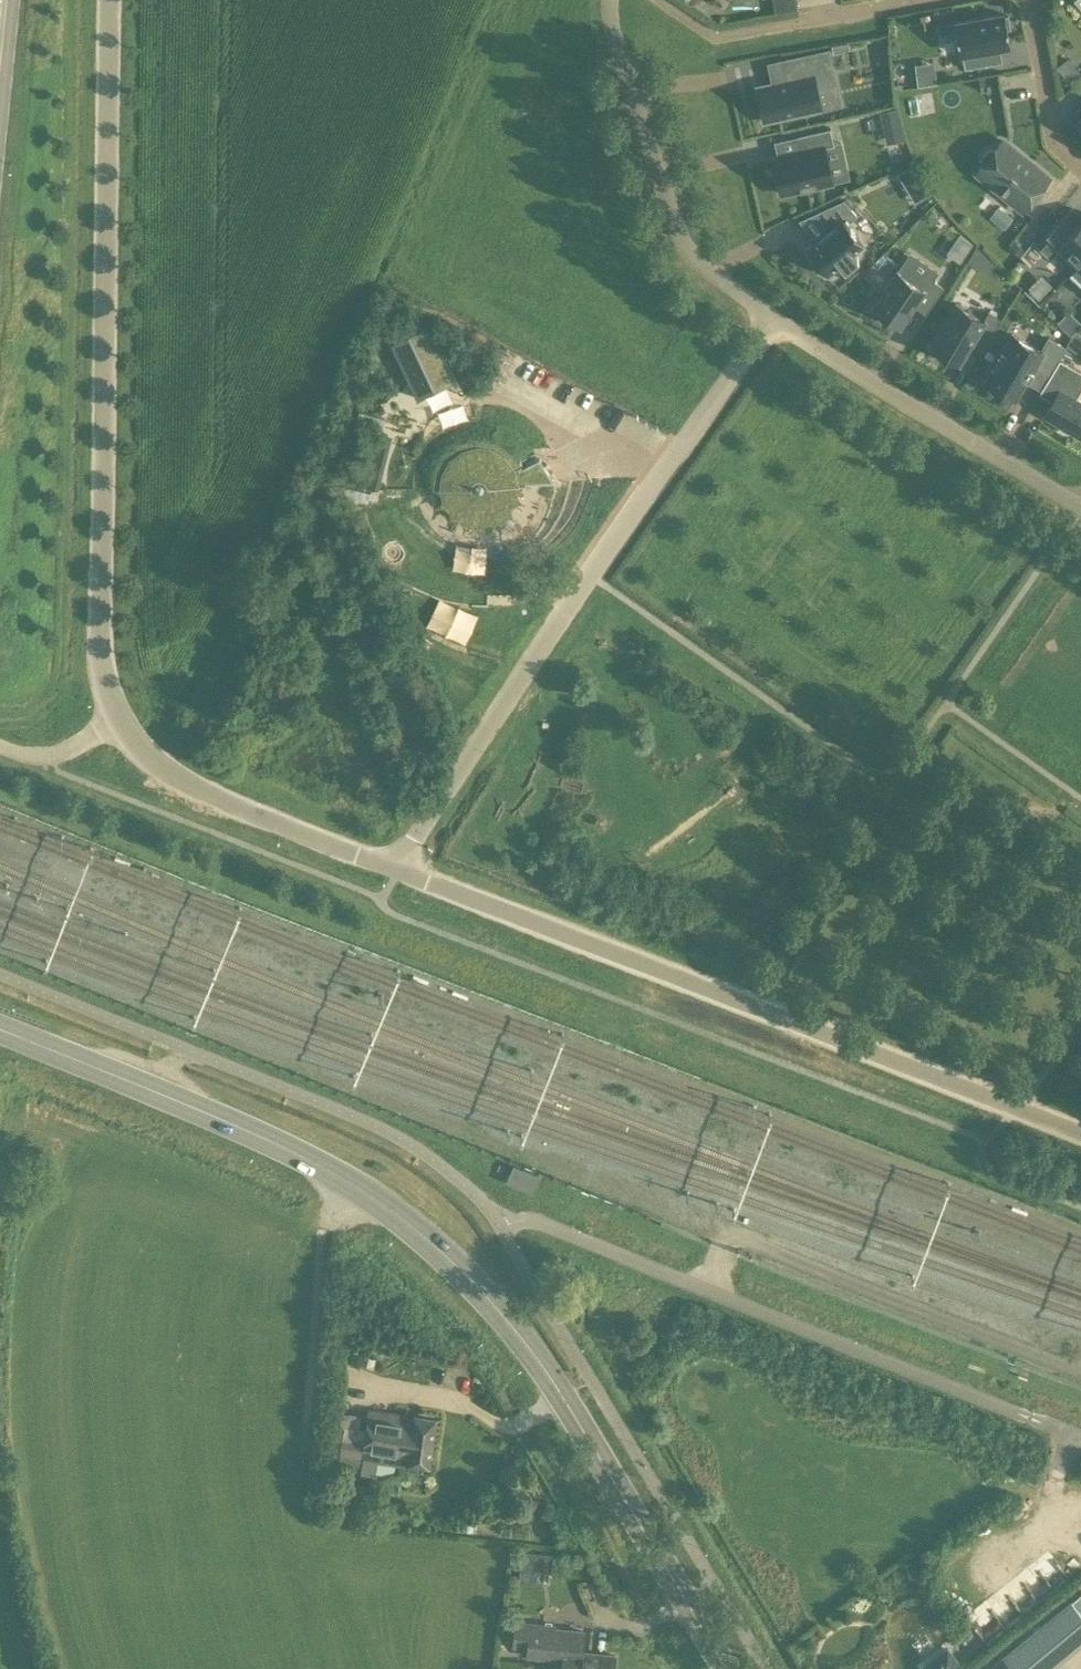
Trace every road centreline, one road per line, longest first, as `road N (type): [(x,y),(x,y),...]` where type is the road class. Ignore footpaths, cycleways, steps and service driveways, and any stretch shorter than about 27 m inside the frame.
road 1 (unclassified): [(390,869),(173,774),(136,746),(117,716),(100,635),(107,0)]
road 2 (tertiary): [(729,1668),(570,1402),(451,1252),(306,1158),(0,1031)]
road 3 (unclassified): [(1080,1133),(390,869)]
road 4 (residential): [(390,869),(768,317)]
road 5 (residential): [(1079,513),(768,317)]
road 6 (residential): [(768,317),(696,261),(678,231),(612,0)]
road 7 (residential): [(920,0),(719,37)]
road 8 (residential): [(1034,0),(1049,117),(1060,145),(1080,164)]

